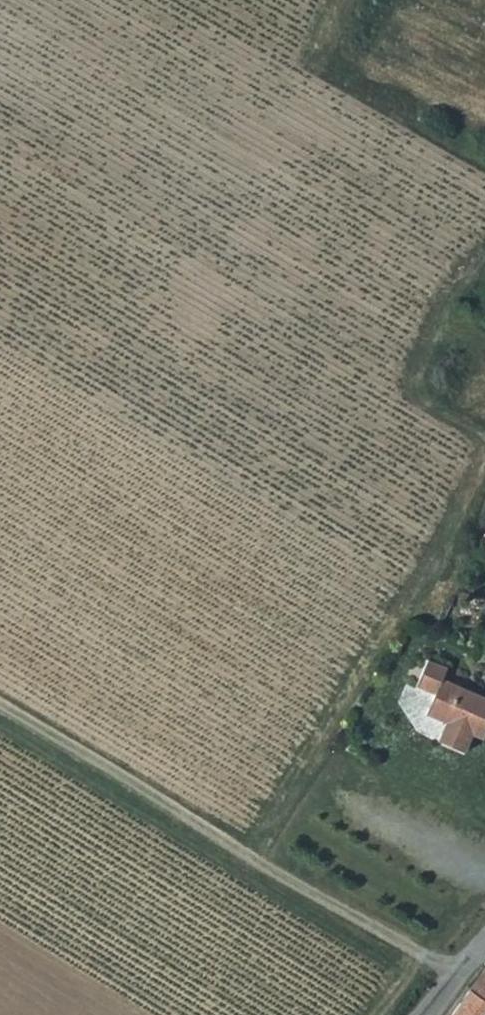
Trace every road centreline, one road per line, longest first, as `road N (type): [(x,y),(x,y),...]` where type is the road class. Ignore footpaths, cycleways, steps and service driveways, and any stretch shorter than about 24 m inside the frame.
road 1 (track): [(0,711),(453,990)]

